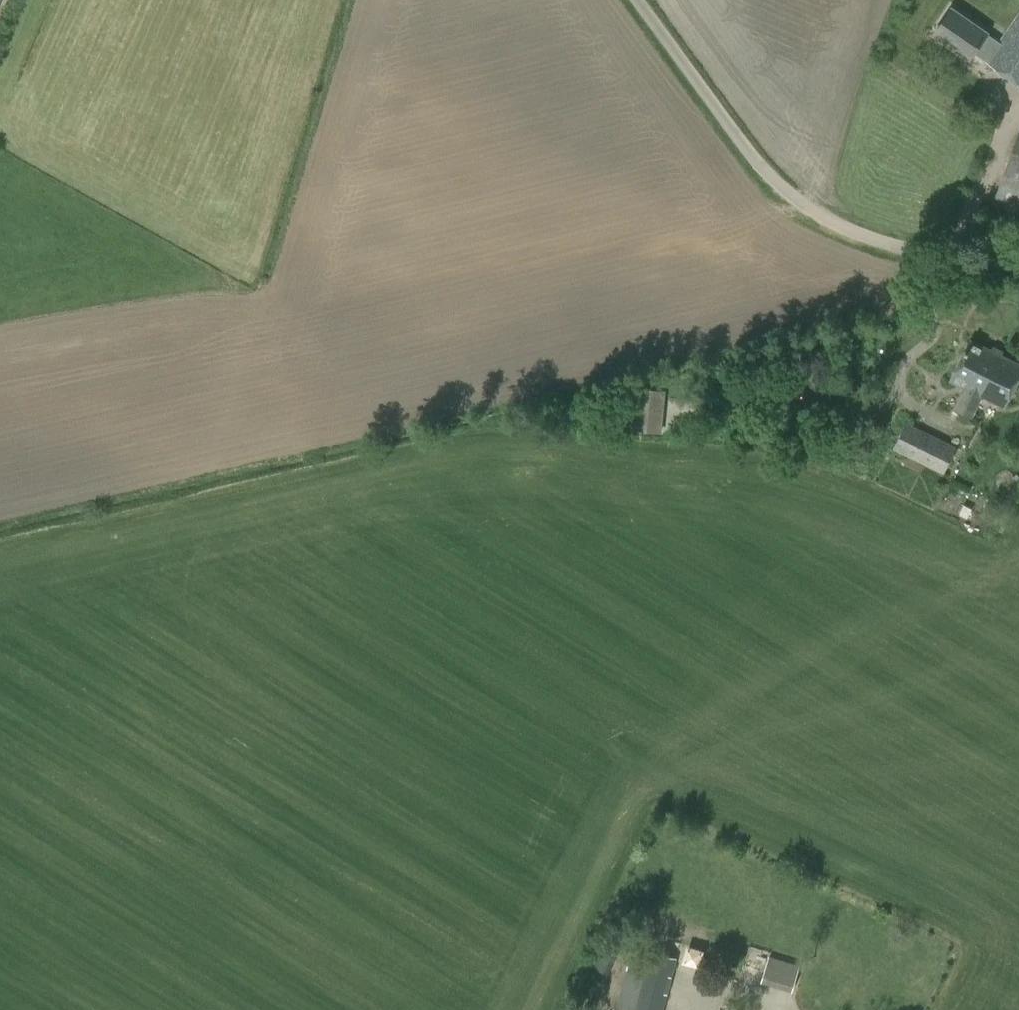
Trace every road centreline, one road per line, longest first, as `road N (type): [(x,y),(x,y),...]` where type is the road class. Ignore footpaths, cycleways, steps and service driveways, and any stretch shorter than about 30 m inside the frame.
road 1 (unclassified): [(1018,260),(902,246),(792,202),(635,0)]

